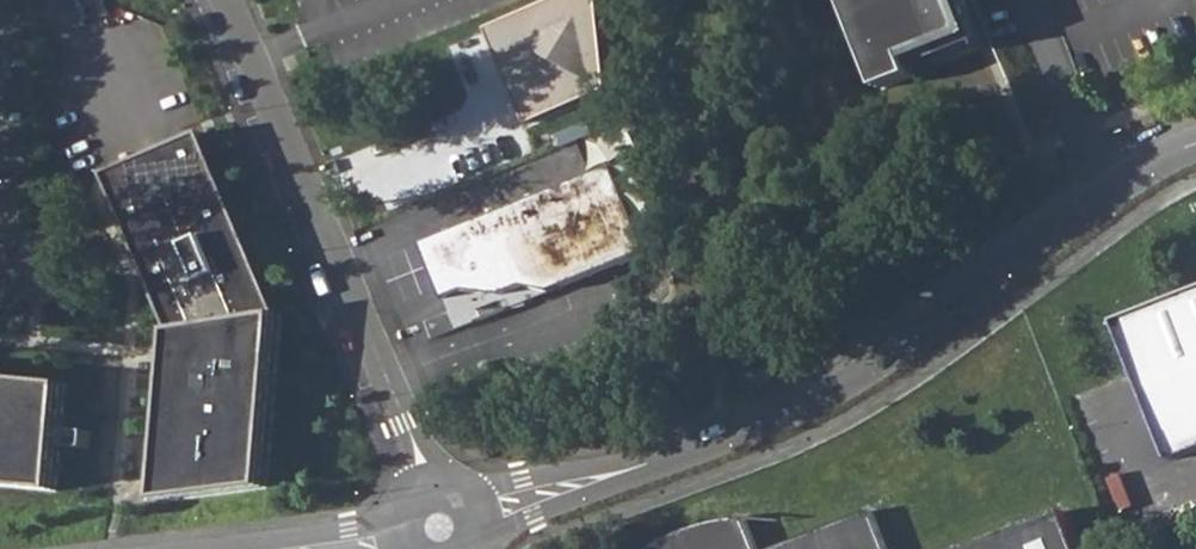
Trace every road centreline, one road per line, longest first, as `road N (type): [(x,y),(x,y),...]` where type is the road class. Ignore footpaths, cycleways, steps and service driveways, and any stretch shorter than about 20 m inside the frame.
road 1 (tertiary): [(701,444),(821,394),(1160,162),(1195,149)]
road 2 (residential): [(434,473),(229,0)]
road 3 (tertiary): [(701,444),(526,479),(474,480)]
road 4 (tertiary): [(499,527),(701,444)]

